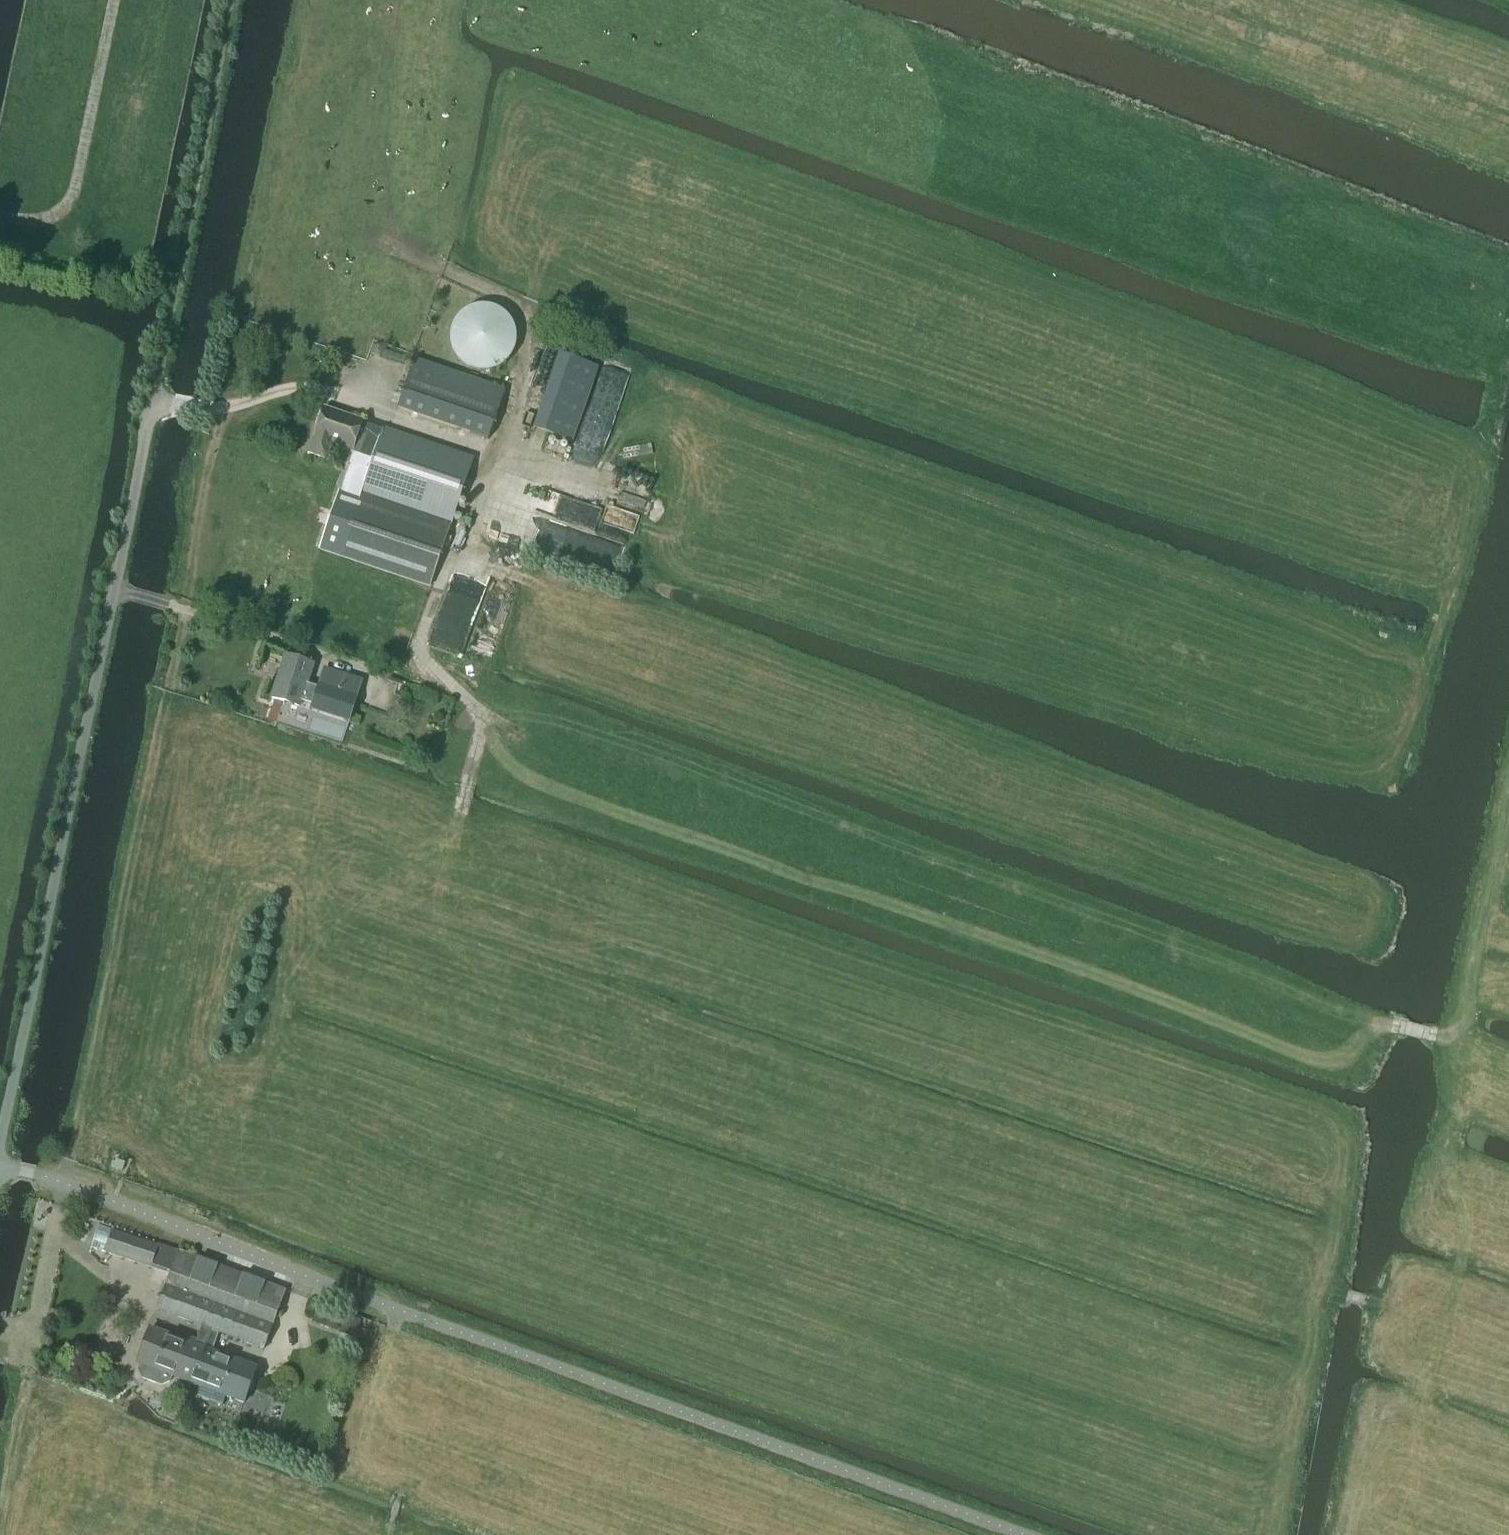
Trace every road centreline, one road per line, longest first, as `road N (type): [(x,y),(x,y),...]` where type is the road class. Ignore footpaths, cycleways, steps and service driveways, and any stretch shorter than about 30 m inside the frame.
road 1 (unclassified): [(0,1136),(159,383)]
road 2 (unclassified): [(420,1318),(0,1166)]

